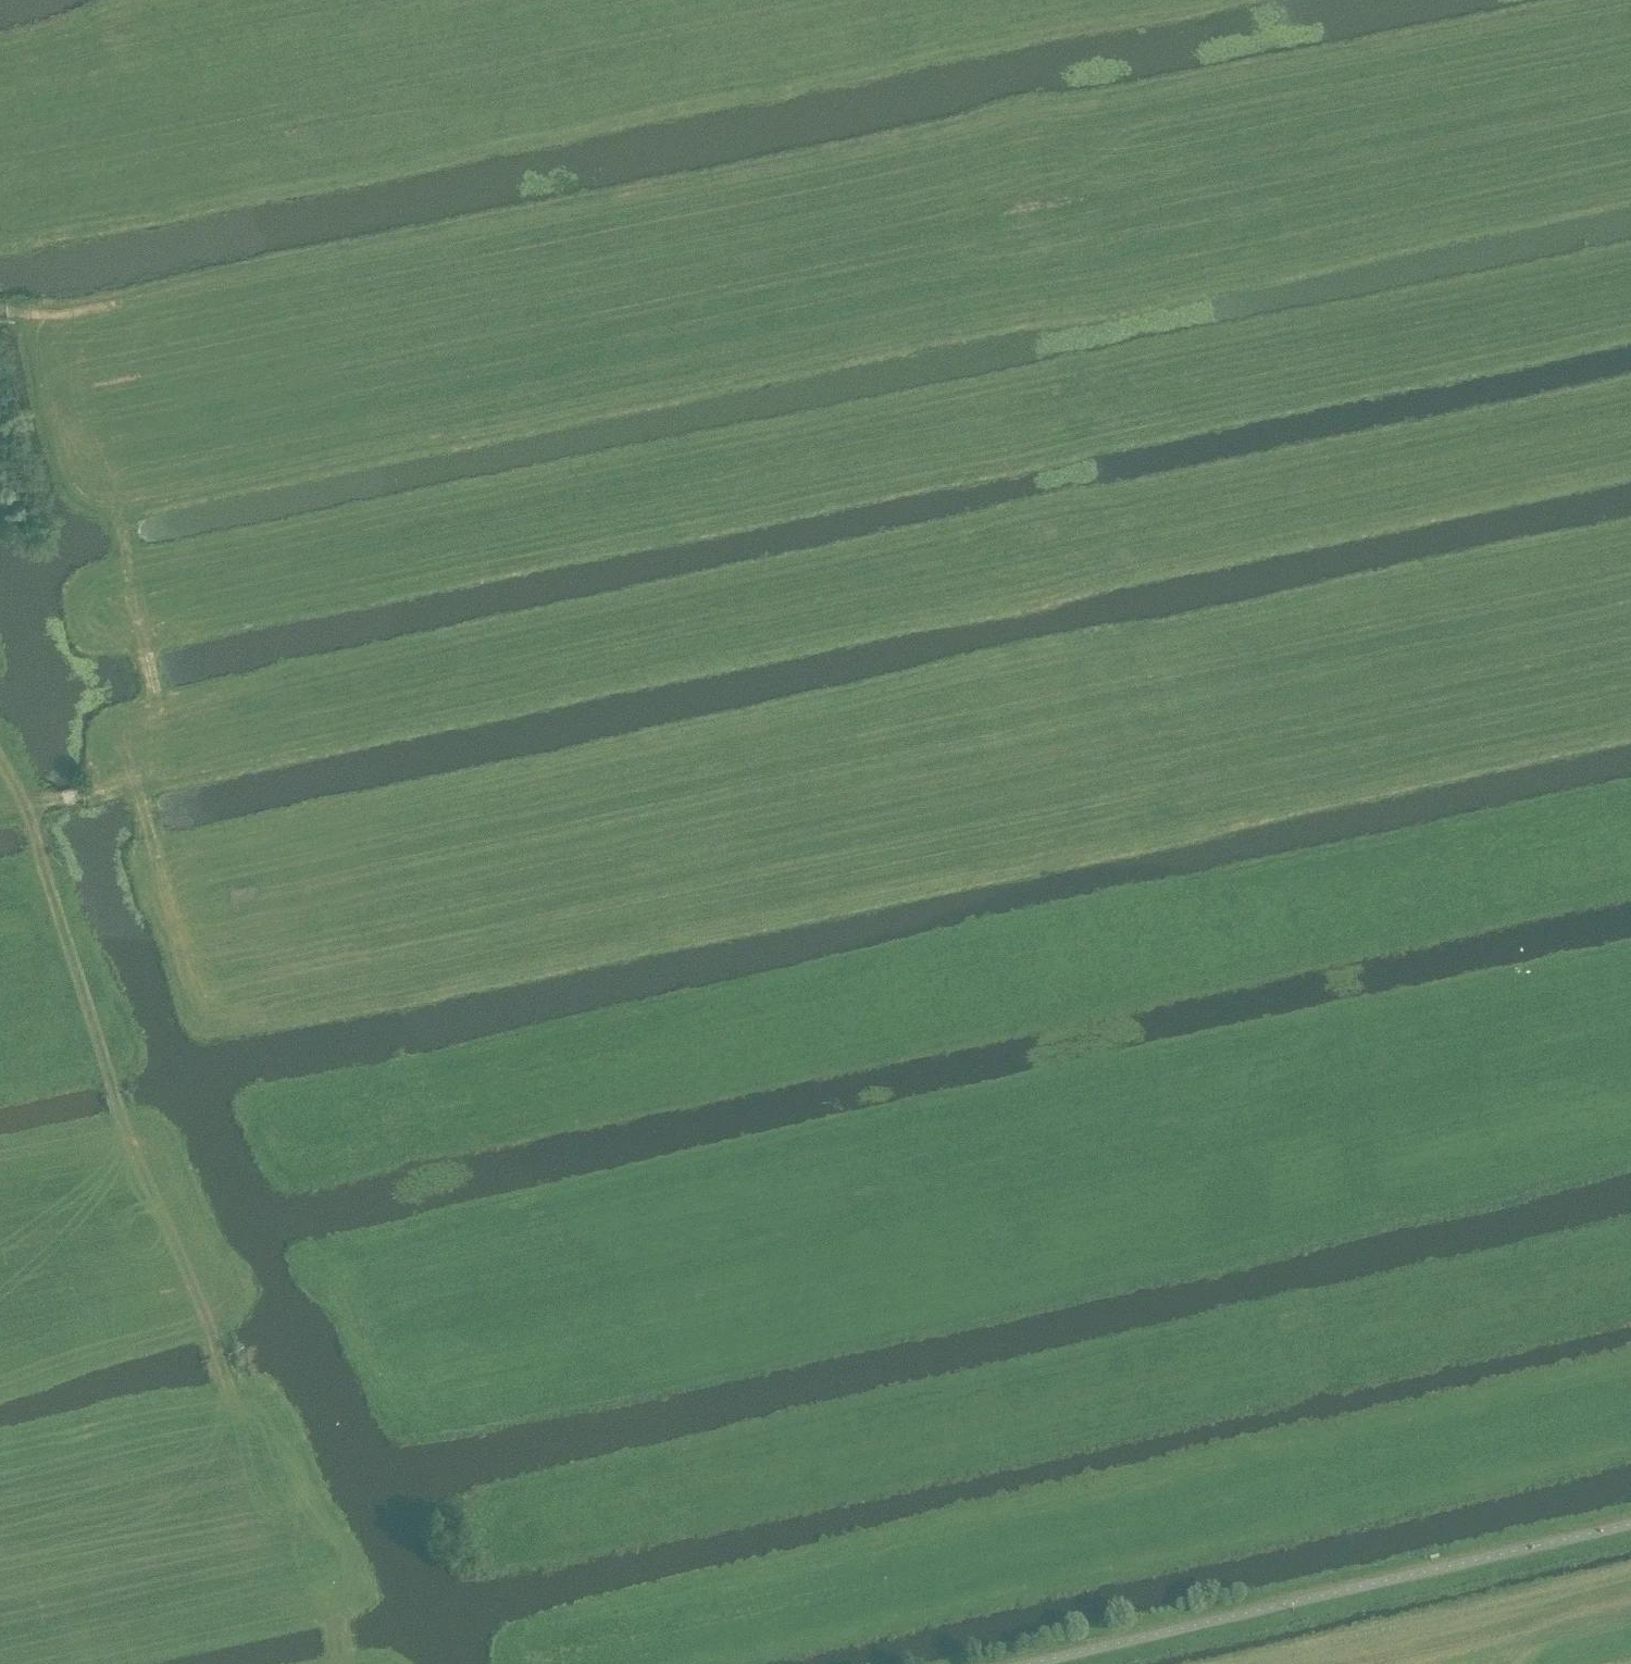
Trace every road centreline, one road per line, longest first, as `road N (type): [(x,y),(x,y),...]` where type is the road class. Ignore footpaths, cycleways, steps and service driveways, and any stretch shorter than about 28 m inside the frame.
road 1 (track): [(0,315),(120,304),(1630,6)]
road 2 (track): [(1630,662),(172,897),(141,788),(99,789)]
road 3 (track): [(0,742),(27,798),(108,1069),(333,1612),(344,1663)]

